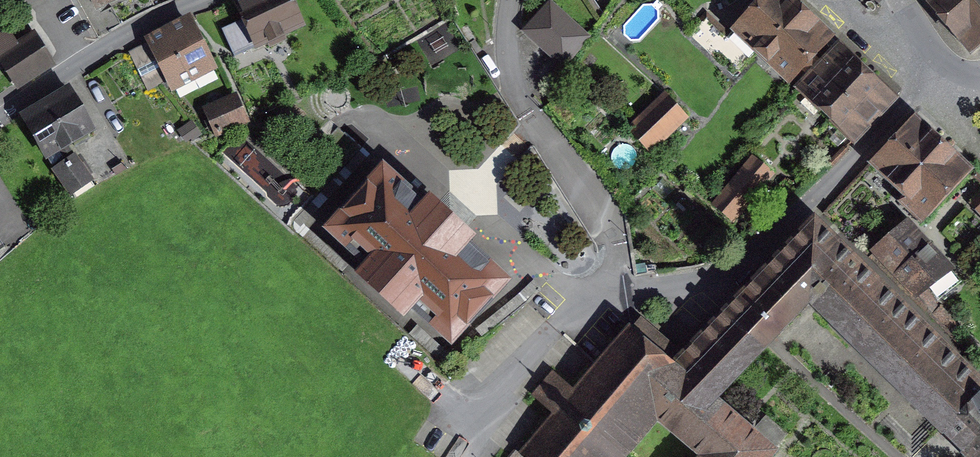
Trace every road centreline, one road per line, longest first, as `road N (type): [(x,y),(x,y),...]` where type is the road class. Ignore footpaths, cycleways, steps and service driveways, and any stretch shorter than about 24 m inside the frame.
road 1 (residential): [(511,0),(510,55),(522,95),(606,201),(617,246),(611,294),(669,294),(725,280),(790,225)]
road 2 (residential): [(208,0),(83,58),(0,118)]
road 3 (residential): [(933,79),(790,225)]
road 4 (residential): [(933,79),(836,0)]

